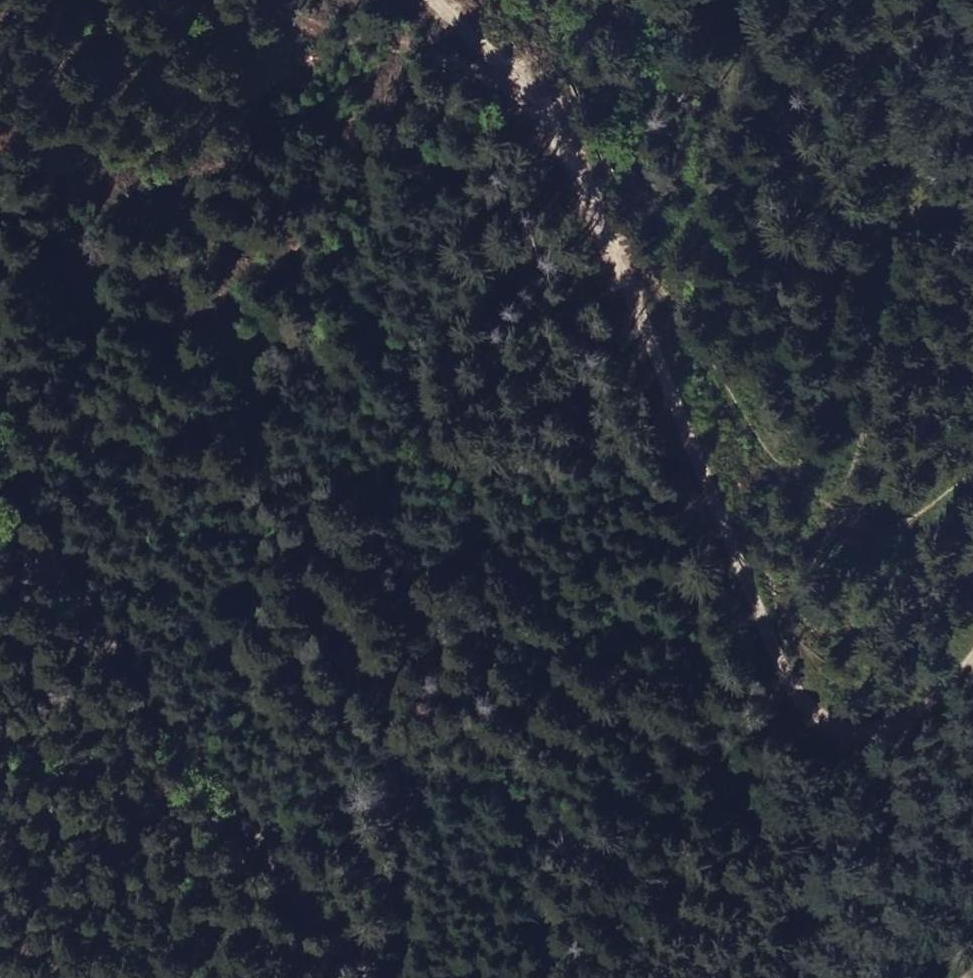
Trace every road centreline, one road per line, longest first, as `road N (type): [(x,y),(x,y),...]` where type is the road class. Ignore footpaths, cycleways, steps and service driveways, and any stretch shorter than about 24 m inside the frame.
road 1 (track): [(359,0),(438,66),(495,155),(601,262),(691,446),(730,551),(780,625),(823,713),(889,736),(972,644)]
road 2 (track): [(0,514),(36,545),(102,635),(164,641),(235,774),(284,823),(352,944),(380,977)]

